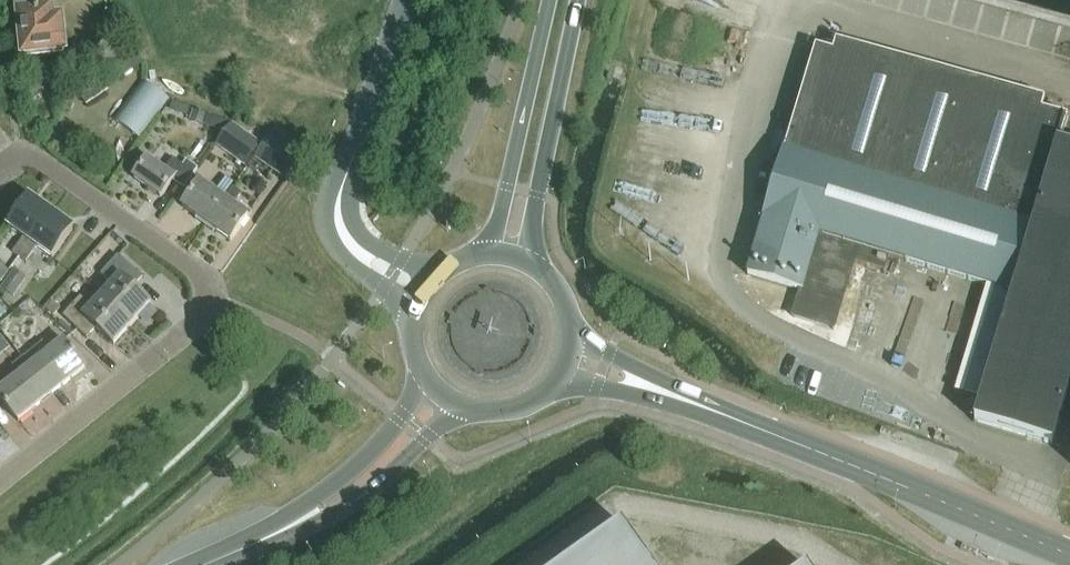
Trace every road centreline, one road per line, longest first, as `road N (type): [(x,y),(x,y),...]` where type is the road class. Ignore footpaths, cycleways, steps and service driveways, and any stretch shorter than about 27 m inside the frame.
road 1 (tertiary): [(1069,553),(641,383)]
road 2 (unclassified): [(424,293),(348,244),(337,220),(405,0)]
road 3 (residential): [(0,482),(198,324),(214,297)]
road 4 (primary): [(532,265),(578,0)]
road 5 (residential): [(0,165),(28,153),(203,275),(214,297)]
road 6 (primary): [(547,0),(487,254)]
road 7 (primary): [(310,517),(355,500),(464,407)]
road 8 (primary): [(425,374),(400,416),(310,517)]

